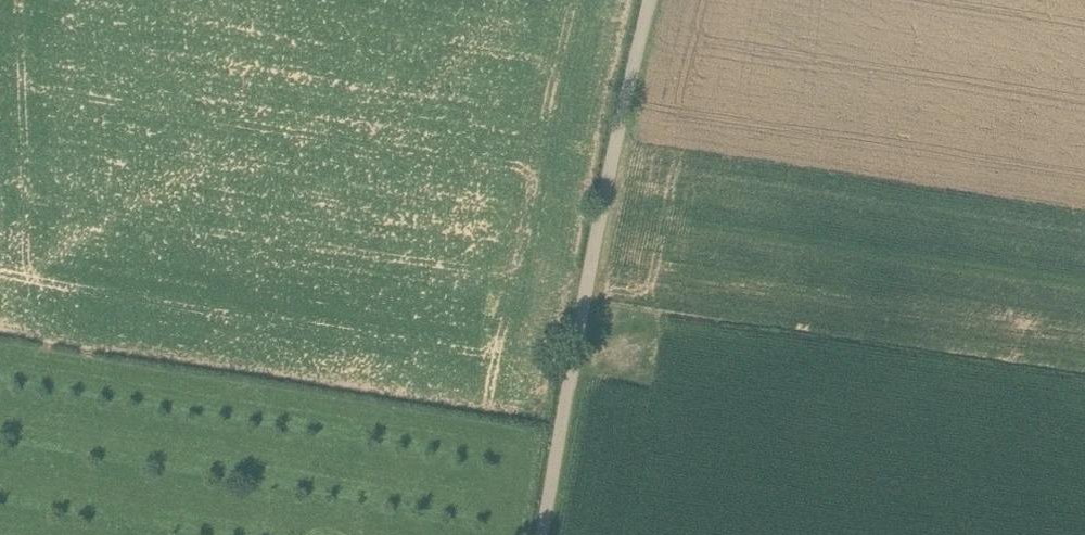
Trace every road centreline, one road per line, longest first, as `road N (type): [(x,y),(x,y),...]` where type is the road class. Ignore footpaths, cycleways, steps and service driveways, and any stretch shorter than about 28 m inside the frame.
road 1 (unclassified): [(541,534),(648,0)]

